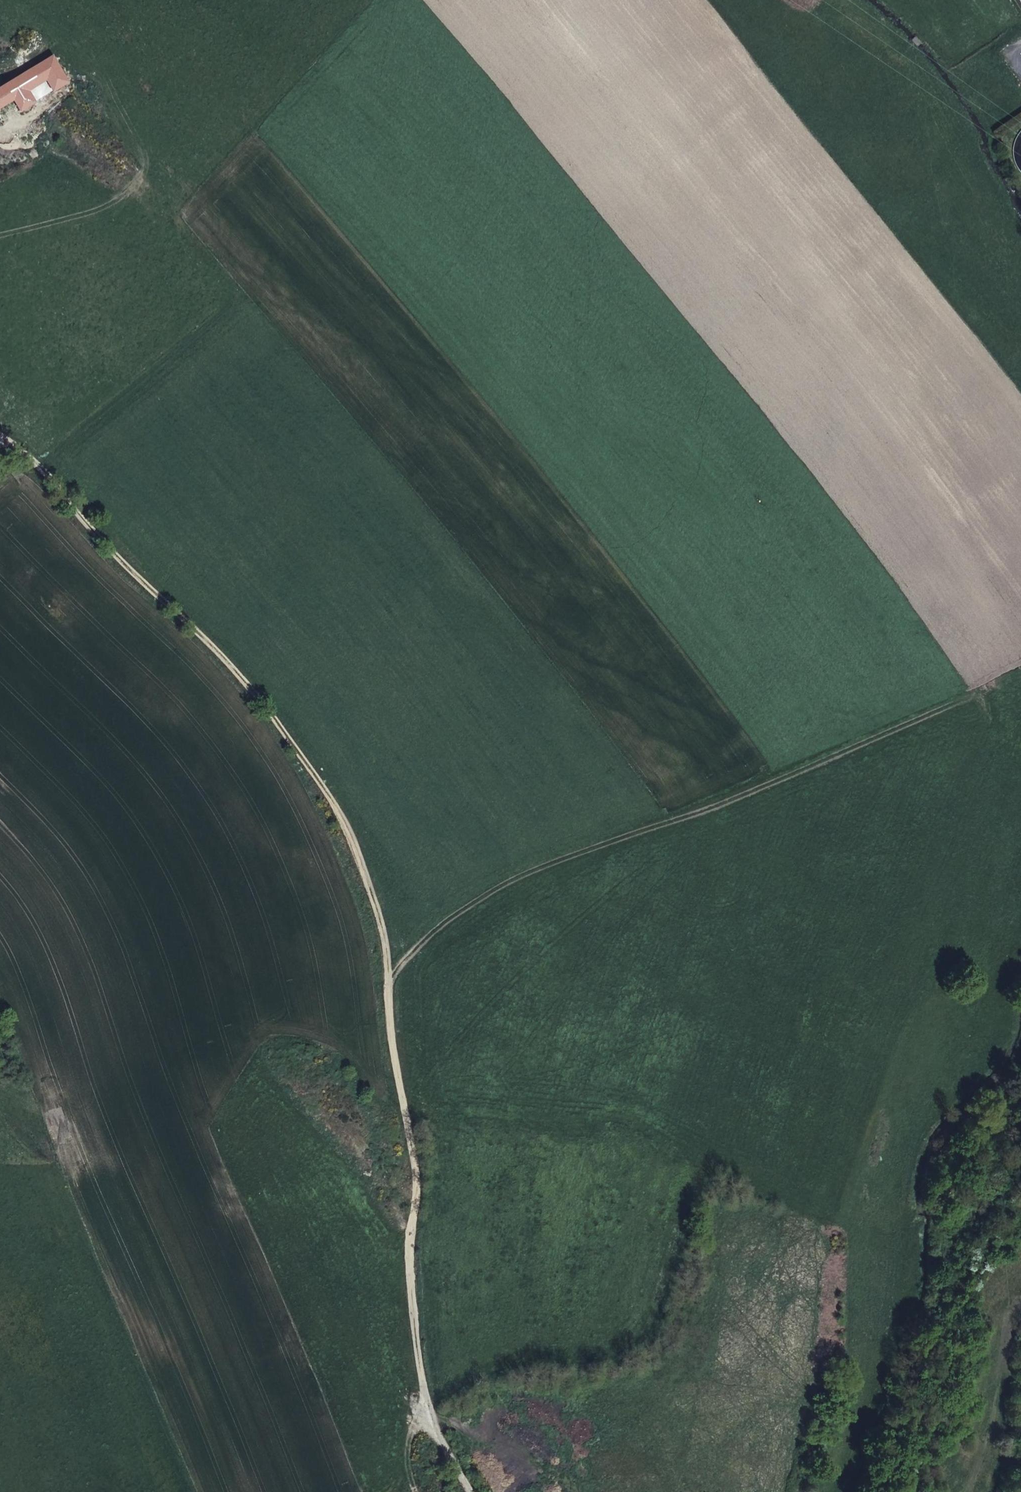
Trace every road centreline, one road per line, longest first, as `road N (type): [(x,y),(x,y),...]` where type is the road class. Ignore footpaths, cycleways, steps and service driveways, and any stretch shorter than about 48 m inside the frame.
road 1 (track): [(470,1491),(431,1429),(410,1285),(409,1130),(383,949),(334,797),(264,702),(117,558),(86,515),(0,443)]
road 2 (track): [(1020,1300),(970,1491)]

